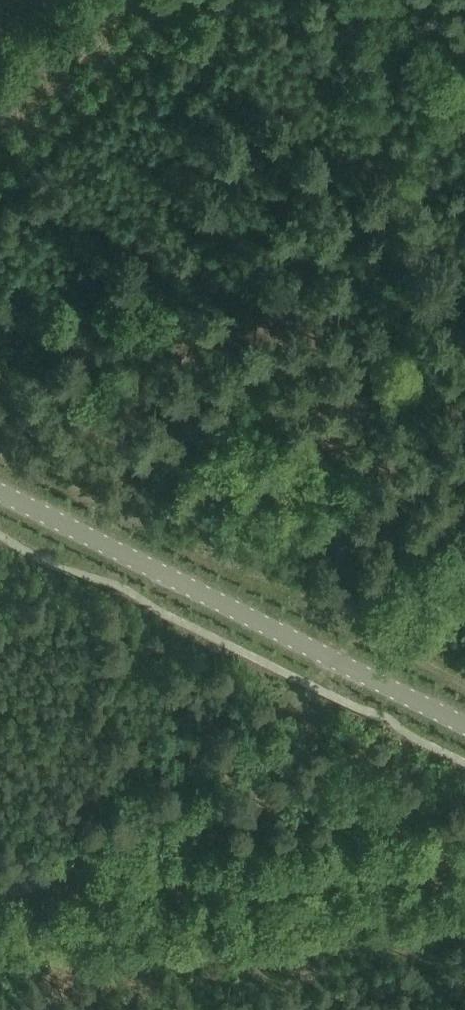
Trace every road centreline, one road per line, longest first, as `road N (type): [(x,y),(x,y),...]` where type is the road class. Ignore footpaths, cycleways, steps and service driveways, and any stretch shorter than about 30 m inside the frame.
road 1 (tertiary): [(464,723),(0,489)]
road 2 (track): [(173,0),(0,168)]

